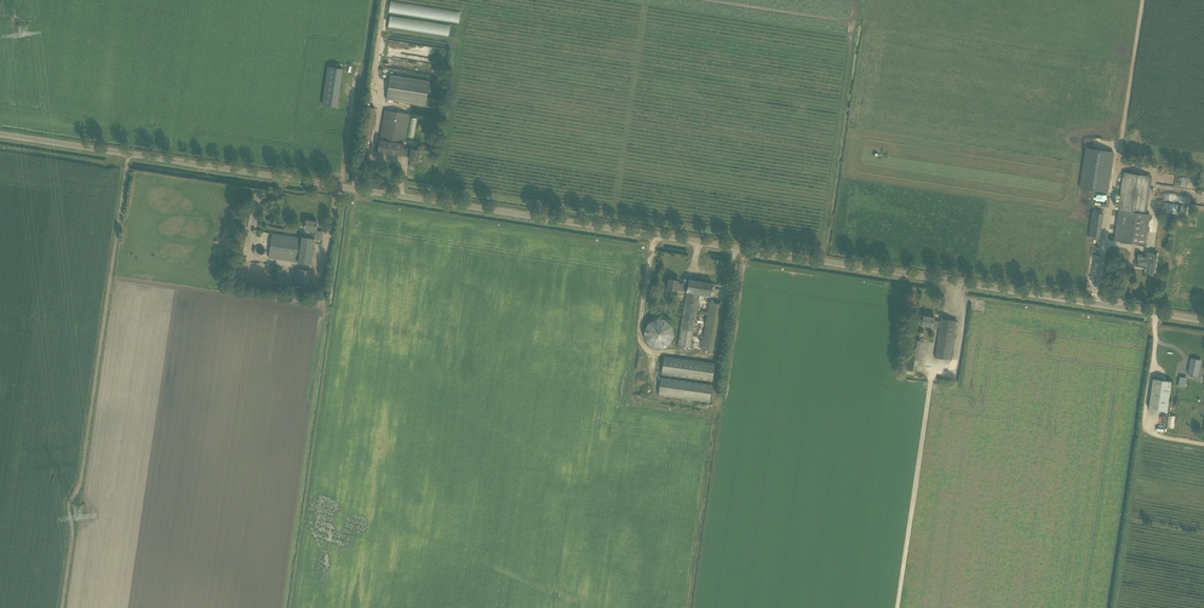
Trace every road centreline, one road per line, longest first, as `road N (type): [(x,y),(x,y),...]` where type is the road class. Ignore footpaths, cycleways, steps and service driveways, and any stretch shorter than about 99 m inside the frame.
road 1 (unclassified): [(1203,321),(0,133)]
road 2 (track): [(130,153),(82,483),(68,506),(72,537),(62,607)]
road 3 (track): [(323,293),(278,607)]
road 4 (track): [(931,369),(898,607)]
road 5 (track): [(686,607),(717,395)]
road 6 (track): [(1143,0),(1121,150)]

